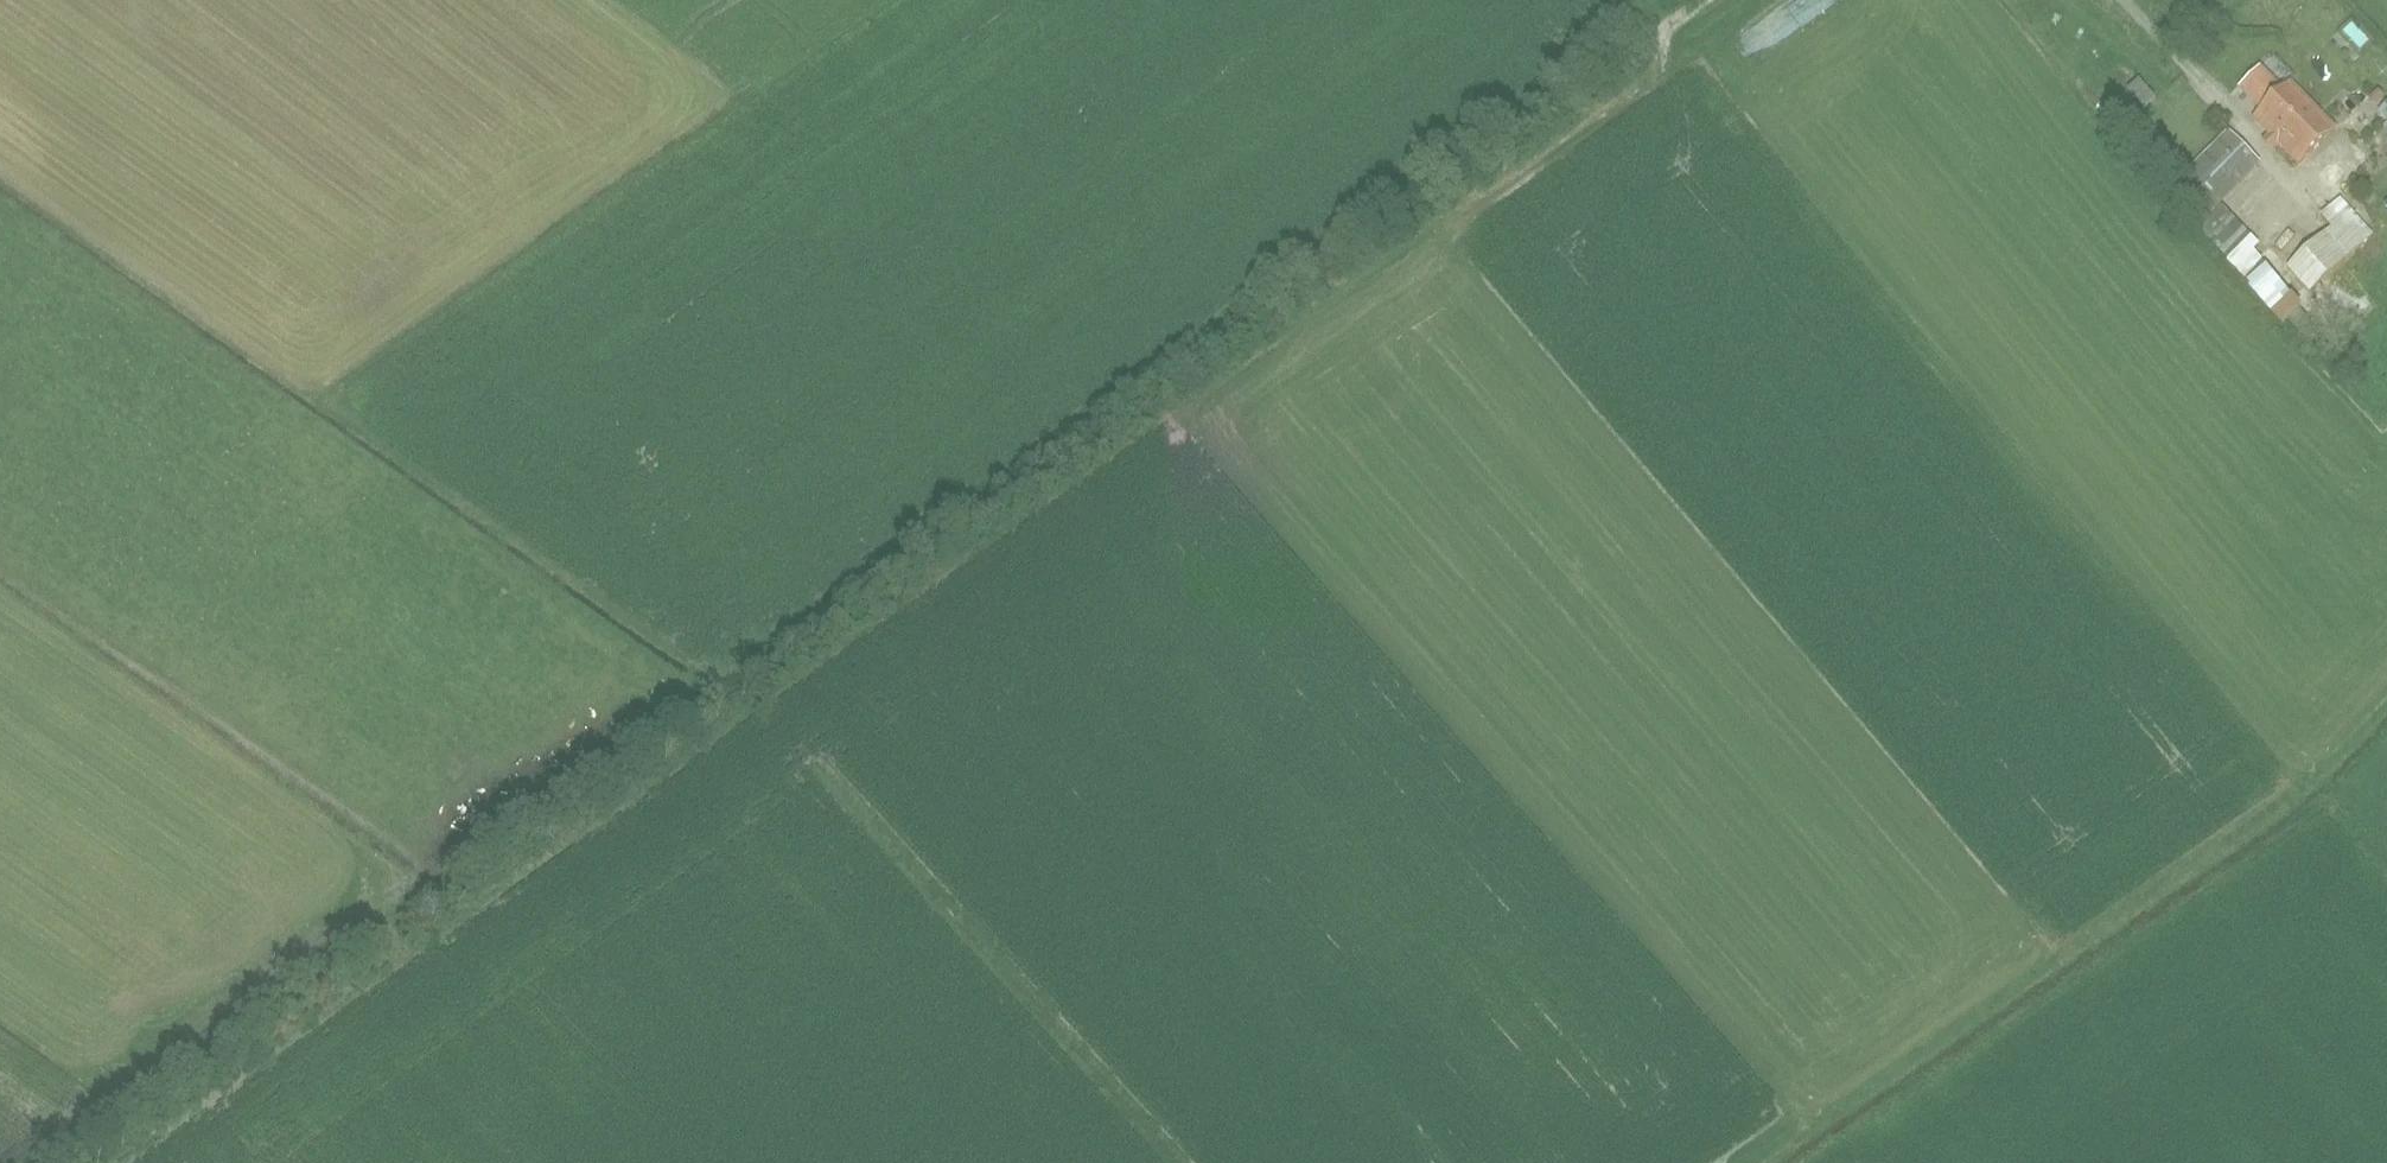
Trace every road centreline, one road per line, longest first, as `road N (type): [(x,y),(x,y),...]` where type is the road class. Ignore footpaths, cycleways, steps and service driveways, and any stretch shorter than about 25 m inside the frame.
road 1 (track): [(2224,108),(2126,0)]

